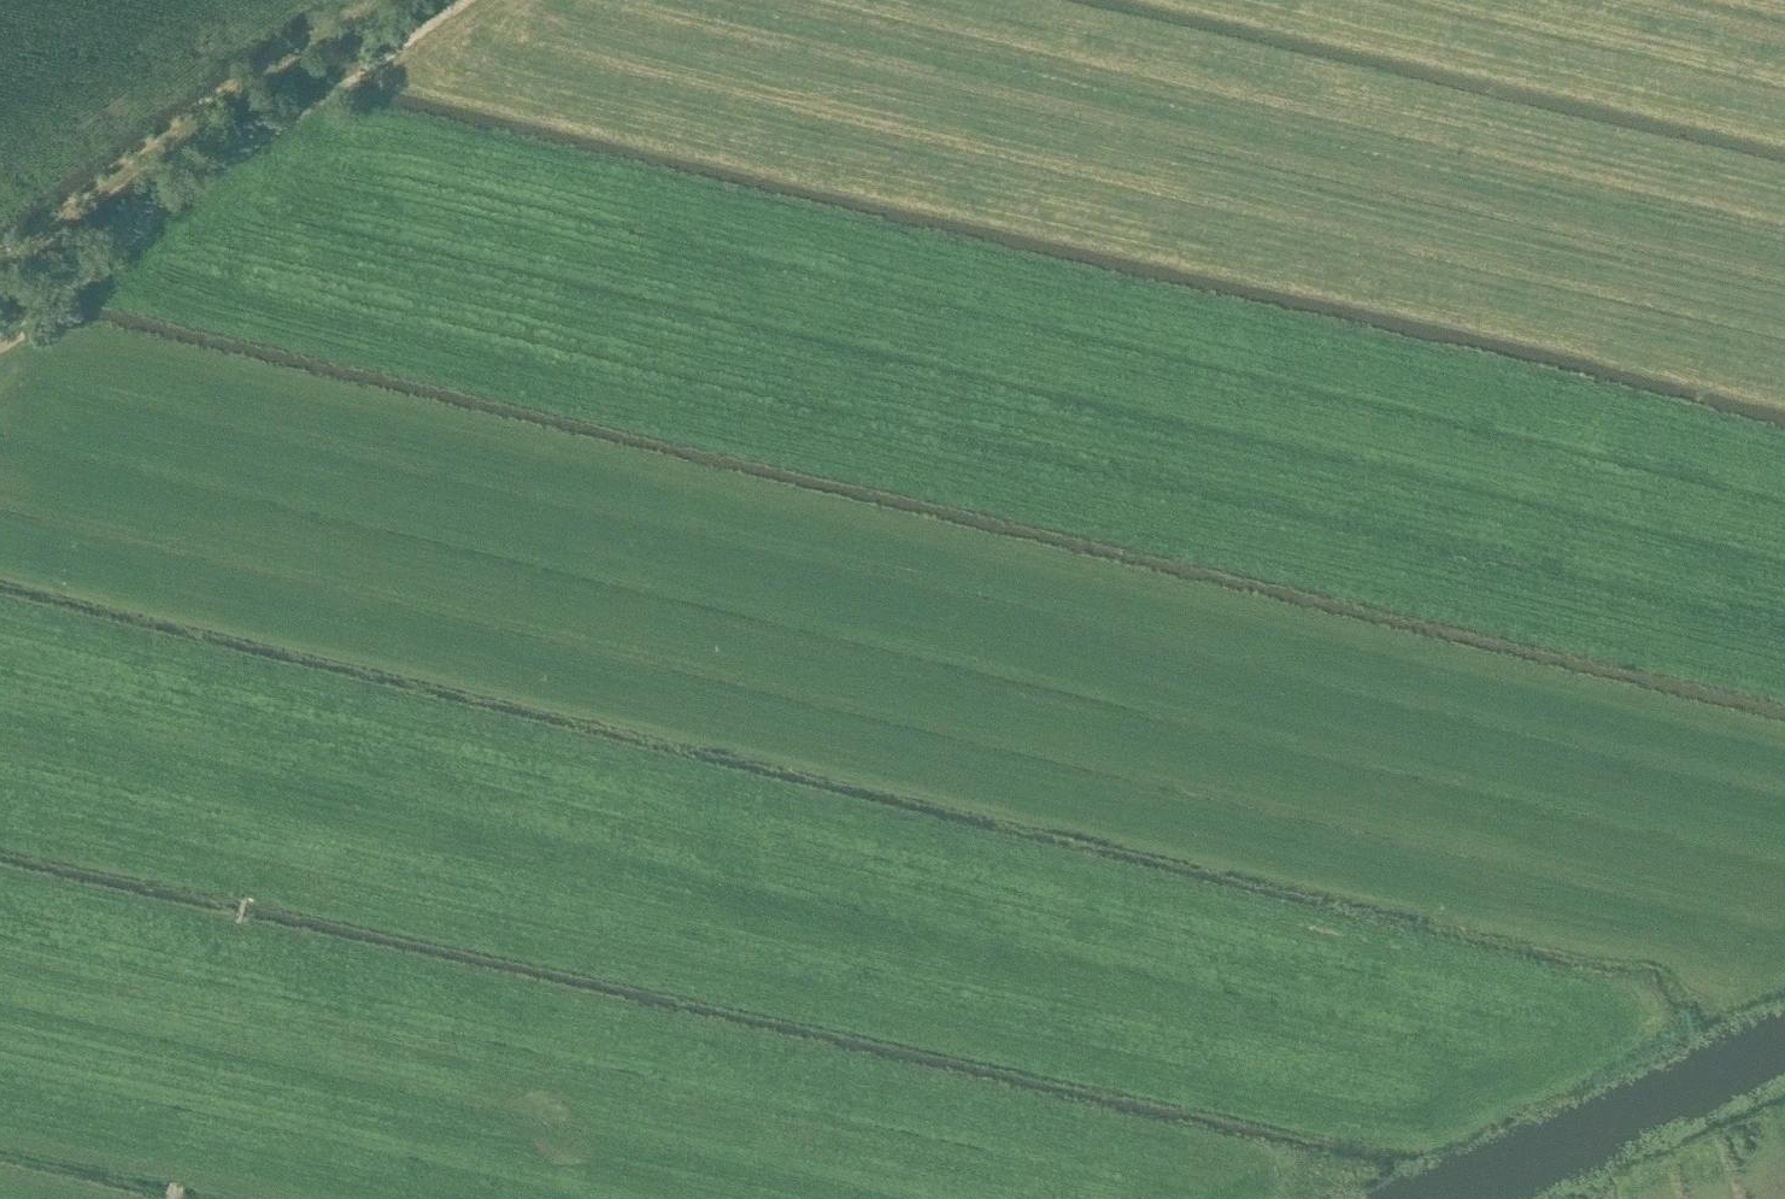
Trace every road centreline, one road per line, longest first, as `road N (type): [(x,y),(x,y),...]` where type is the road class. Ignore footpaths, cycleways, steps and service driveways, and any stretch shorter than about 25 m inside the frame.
road 1 (track): [(0,334),(470,0)]
road 2 (track): [(0,260),(369,0)]

